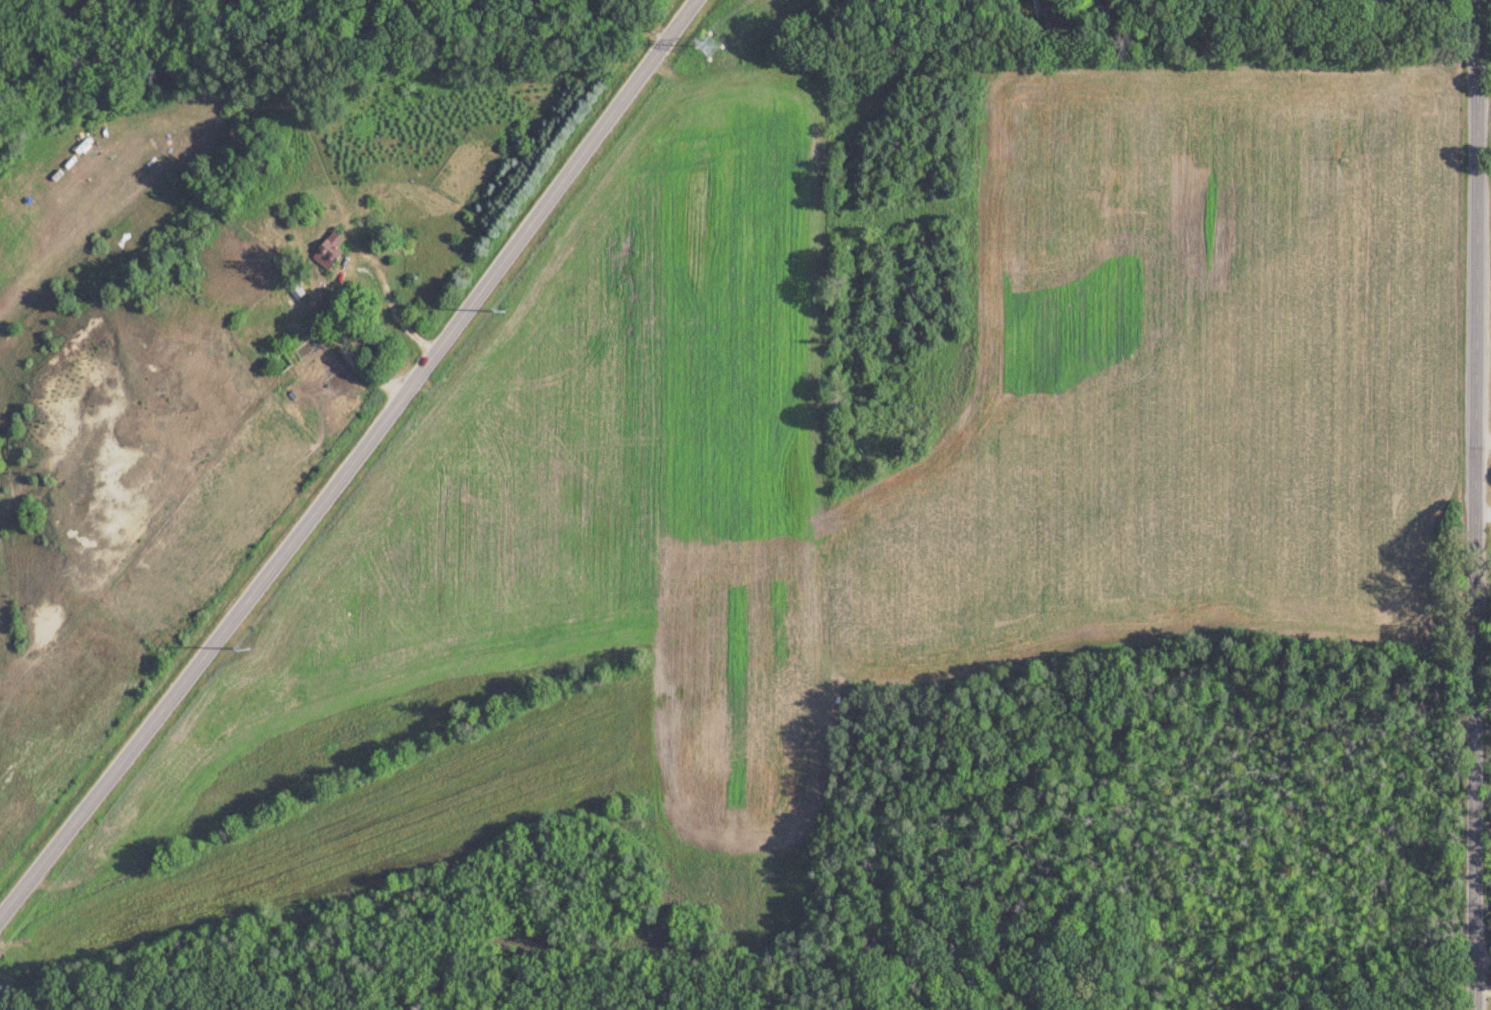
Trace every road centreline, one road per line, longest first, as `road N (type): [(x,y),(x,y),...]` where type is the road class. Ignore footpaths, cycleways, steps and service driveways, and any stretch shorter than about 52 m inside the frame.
road 1 (residential): [(0,910),(691,0)]
road 2 (residential): [(1472,1009),(1471,0)]

